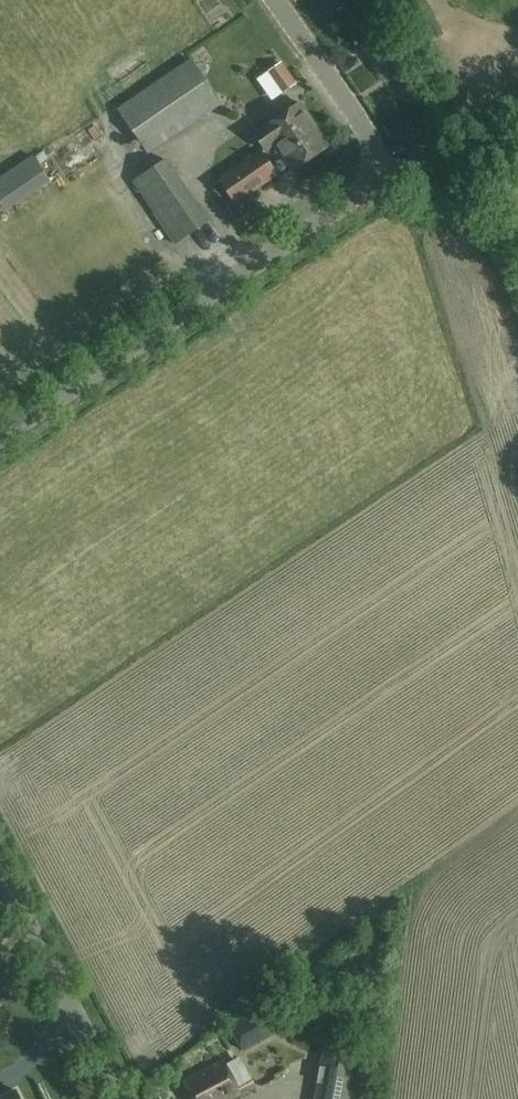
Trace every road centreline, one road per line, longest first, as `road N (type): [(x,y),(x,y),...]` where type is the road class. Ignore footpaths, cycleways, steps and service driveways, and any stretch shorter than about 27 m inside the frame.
road 1 (unclassified): [(0,443),(381,198),(387,173)]
road 2 (unclassified): [(125,1098),(0,861)]
road 3 (unclassified): [(387,173),(378,144),(279,0)]
road 4 (unclassified): [(387,173),(486,153),(517,136)]

